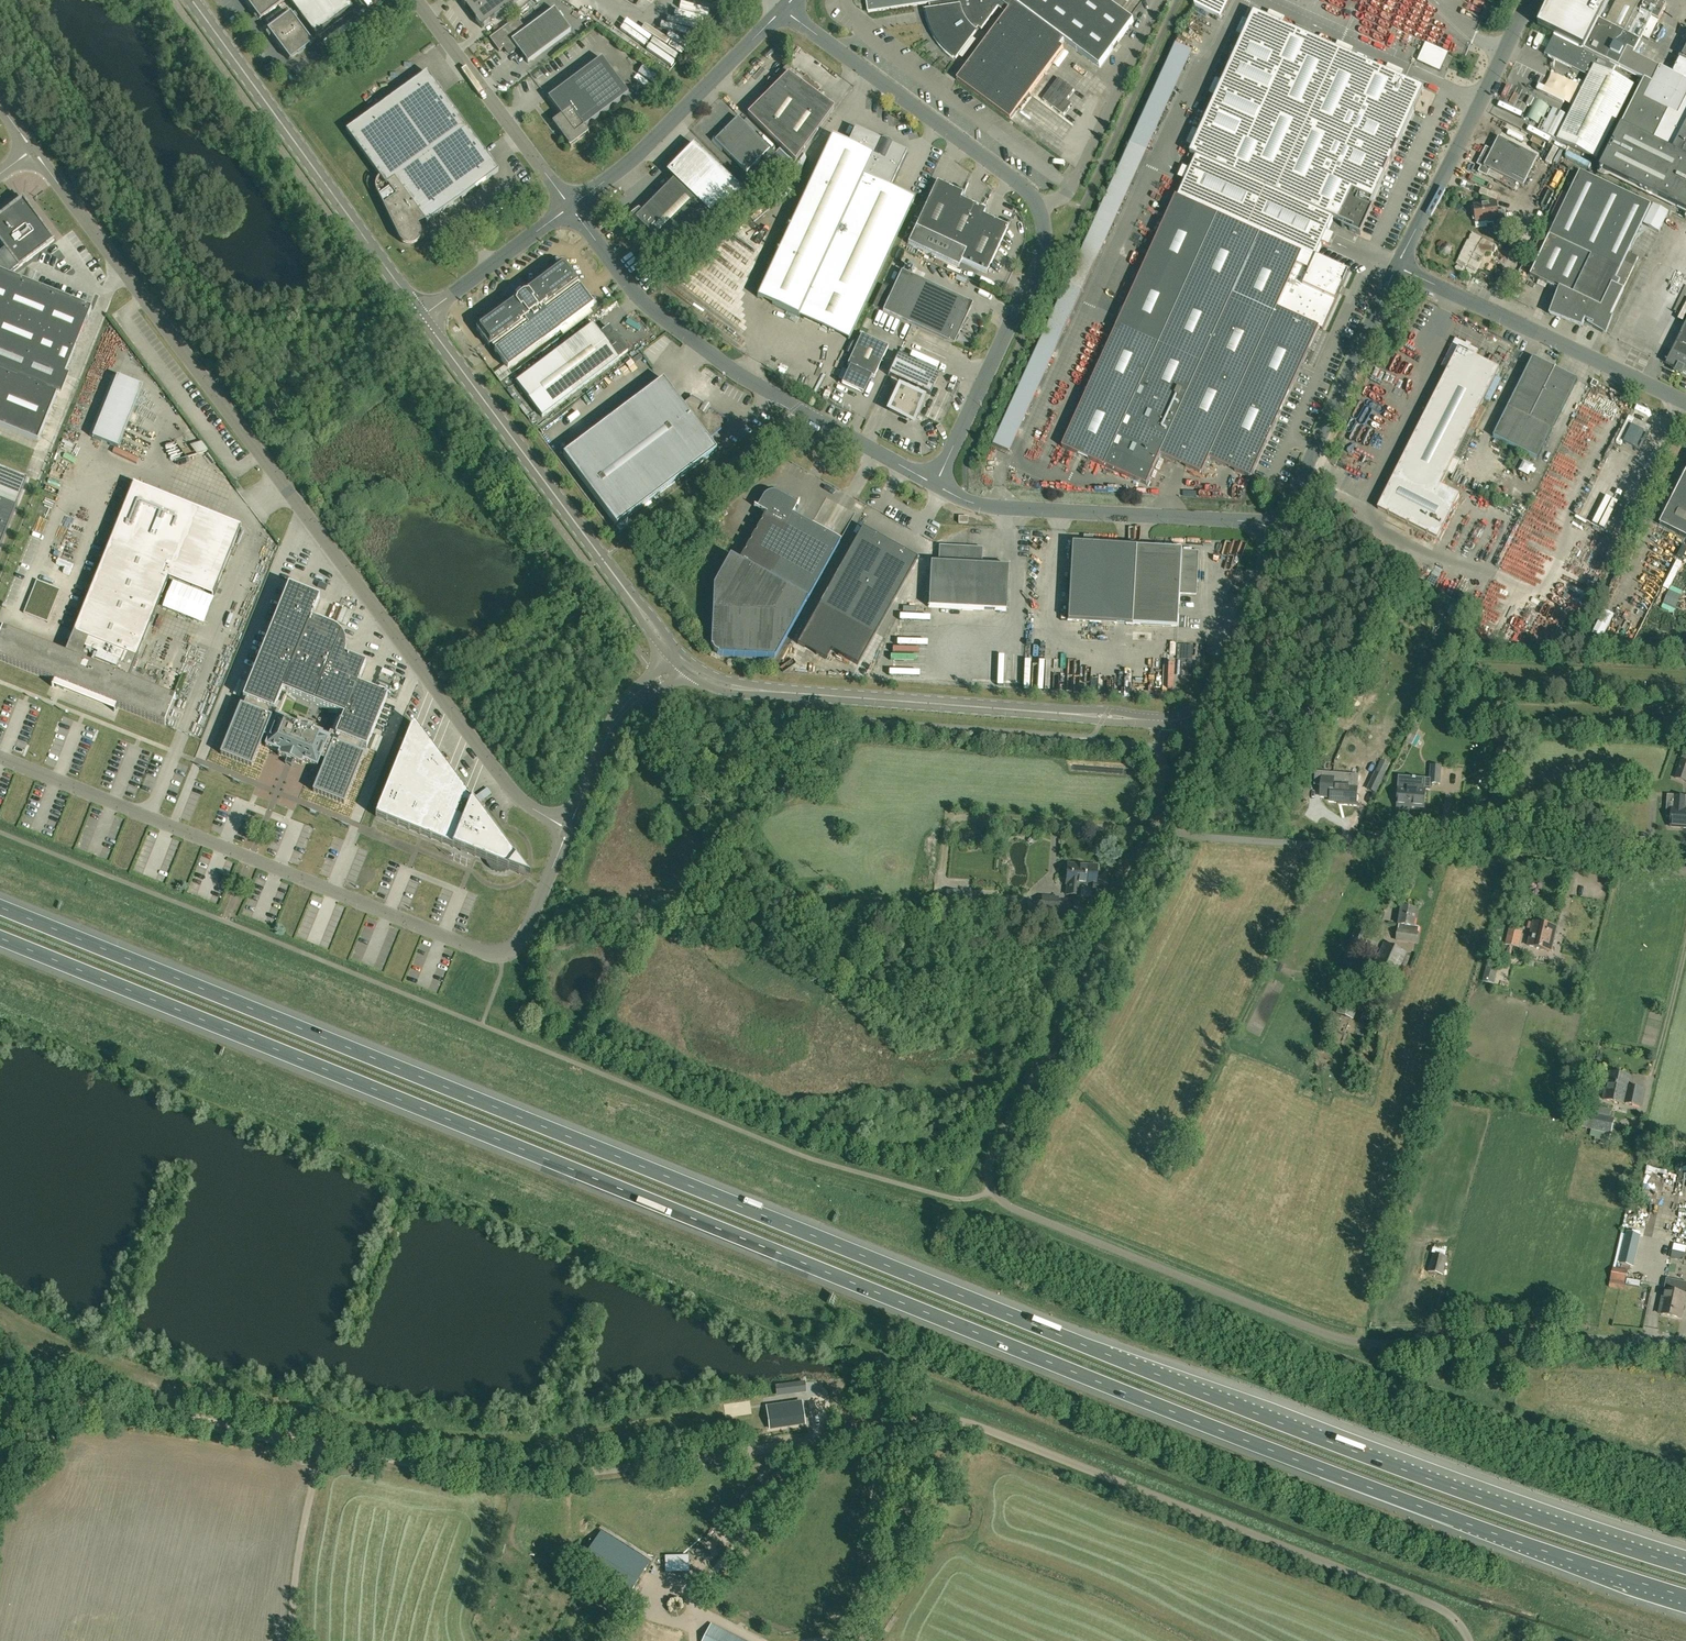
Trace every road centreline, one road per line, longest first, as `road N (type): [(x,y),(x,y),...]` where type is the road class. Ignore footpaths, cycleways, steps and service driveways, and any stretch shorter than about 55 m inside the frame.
road 1 (motorway): [(1685,1567),(1319,1438),(0,907)]
road 2 (motorway): [(0,938),(1198,1423),(1685,1596)]
road 3 (unclassified): [(1469,1640),(1431,1606),(963,1423),(576,1473),(448,1469),(330,1449)]
road 4 (unclassified): [(1685,1348),(1574,1337),(1353,1342),(998,1200),(989,1180),(993,1153),(1159,832)]
road 5 (unclassified): [(568,830),(509,790),(34,152)]
road 6 (unclassified): [(568,830),(524,941),(495,958),(0,756)]
road 7 (unclassified): [(936,487),(1041,257),(1039,212),(1018,182),(784,11)]
road 8 (unclassified): [(1685,870),(1159,832)]
road 9 (tertiary): [(684,666),(742,689),(1162,723)]
road 10 (unclassified): [(936,487),(730,368),(640,297),(571,207)]
road 11 (tertiary): [(431,304),(684,666)]
road 12 (tertiary): [(196,0),(431,304)]
road 13 (unclassified): [(1277,529),(1006,508),(936,487)]
road 14 (track): [(330,1449),(172,1417),(0,1408)]
road 15 (unclassified): [(1398,268),(1685,403)]
road 16 (tertiary): [(1398,268),(1531,0)]
road 17 (unclassified): [(571,207),(638,155),(784,11)]
road 18 (tertiary): [(1277,529),(1398,268)]
road 19 (unclassified): [(571,207),(416,0)]
road 20 (tertiary): [(1162,723),(1186,721),(1206,707),(1277,529)]
road 21 (unclassified): [(684,666),(620,713),(568,830)]
road 22 (unclassified): [(431,304),(571,207)]

